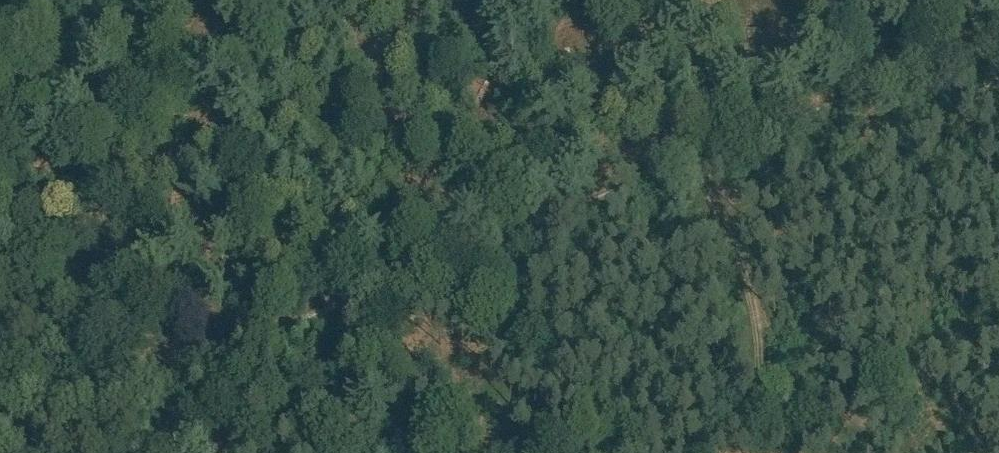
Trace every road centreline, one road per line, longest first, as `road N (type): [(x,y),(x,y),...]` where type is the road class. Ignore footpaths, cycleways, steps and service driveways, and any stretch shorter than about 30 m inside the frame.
road 1 (track): [(161,377),(998,33)]
road 2 (track): [(641,0),(638,59),(702,178),(753,309),(759,364),(752,452)]
road 3 (track): [(0,180),(161,377)]
road 4 (track): [(0,442),(161,377)]

